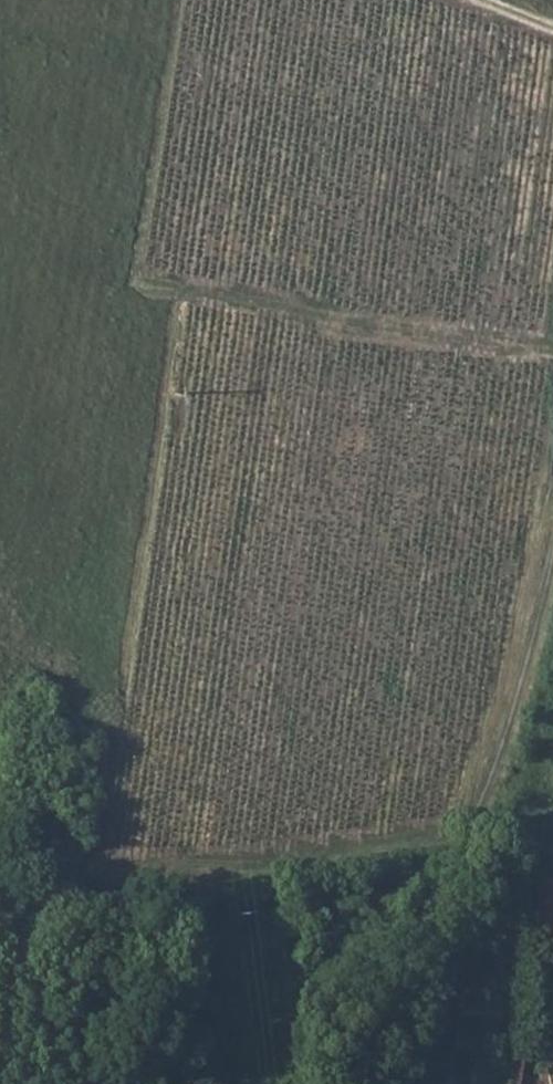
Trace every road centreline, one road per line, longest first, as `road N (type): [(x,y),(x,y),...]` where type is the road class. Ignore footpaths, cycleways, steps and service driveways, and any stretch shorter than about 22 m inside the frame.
road 1 (track): [(552,508),(536,529),(482,772),(451,833),(228,861)]

